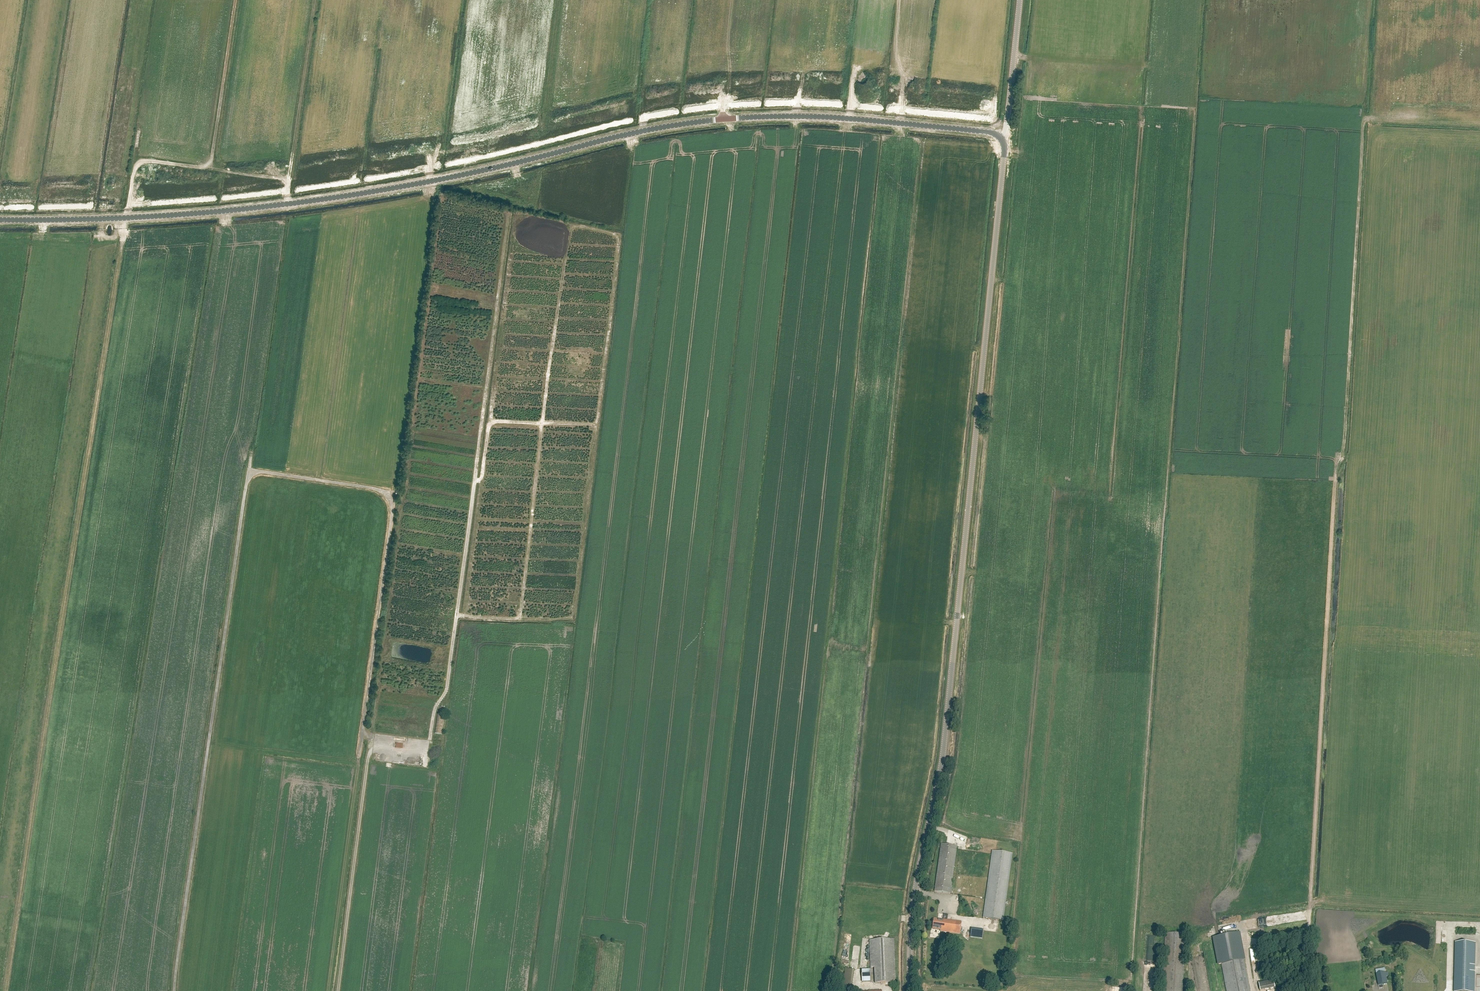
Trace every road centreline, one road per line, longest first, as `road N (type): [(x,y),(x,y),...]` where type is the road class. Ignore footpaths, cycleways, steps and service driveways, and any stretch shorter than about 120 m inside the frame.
road 1 (unclassified): [(0,219),(310,201),(628,134),(749,117),(885,121),(1000,137)]
road 2 (track): [(1245,944),(1308,927),(1363,125),(1479,126)]
road 3 (unclassified): [(174,990),(247,484),(258,471),(375,489),(391,499),(359,757)]
road 4 (unclassified): [(910,990),(916,883),(947,714),(1000,137)]
road 5 (track): [(338,990),(370,736),(429,743),(447,686),(481,426)]
road 6 (track): [(474,481),(483,477),(493,422),(597,423)]
road 7 (unclassified): [(1000,137),(1019,0)]

